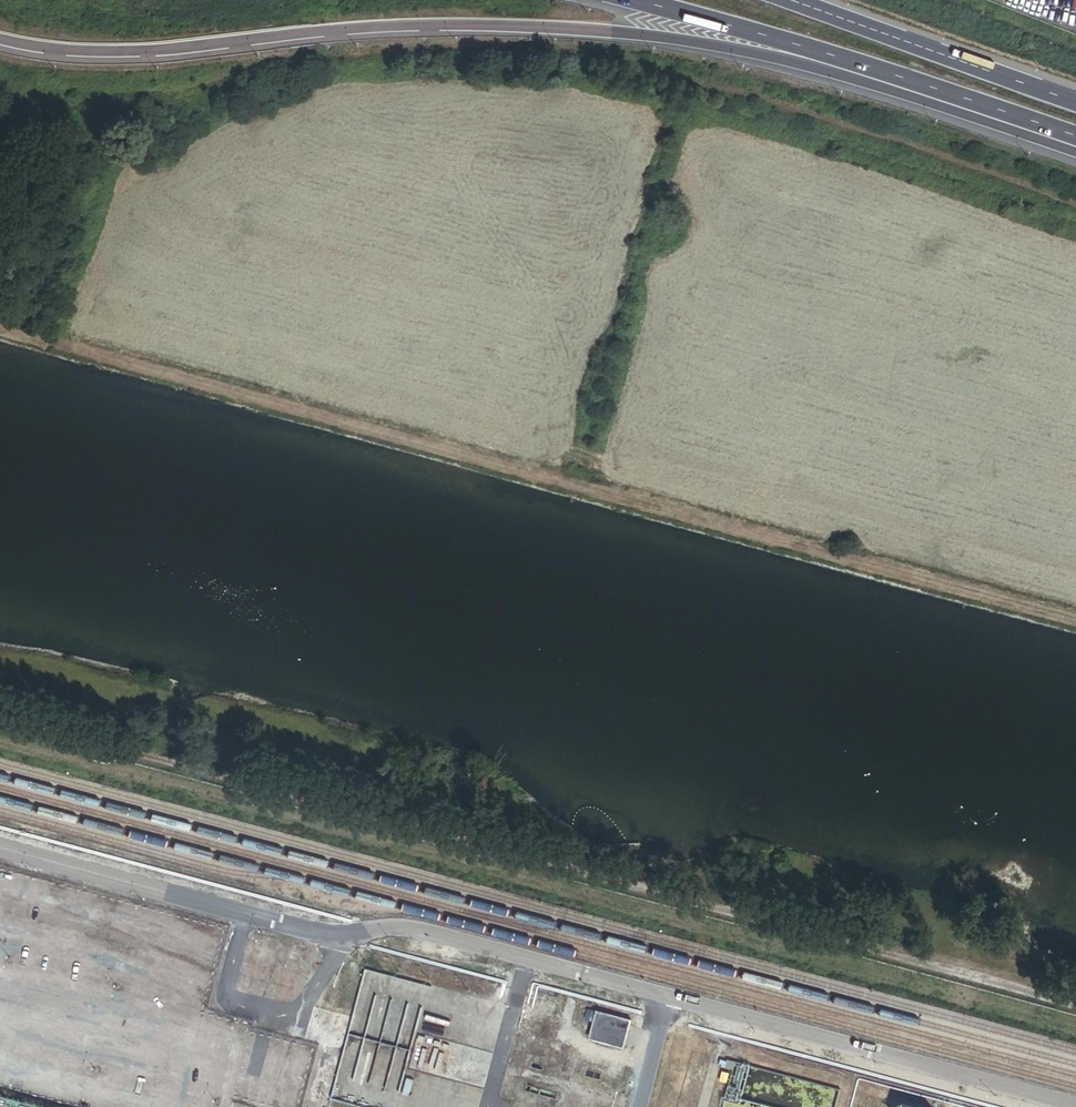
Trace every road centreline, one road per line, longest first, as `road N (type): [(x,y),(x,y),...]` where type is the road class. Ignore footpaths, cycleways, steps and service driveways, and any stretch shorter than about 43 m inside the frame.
road 1 (track): [(0,713),(1075,1000)]
road 2 (motorway): [(0,43),(69,57),(434,25),(570,27),(766,54),(1075,139)]
road 3 (motorway): [(642,0),(1075,135)]
road 4 (track): [(1075,209),(678,80)]
road 5 (trunk): [(1075,102),(794,0)]

